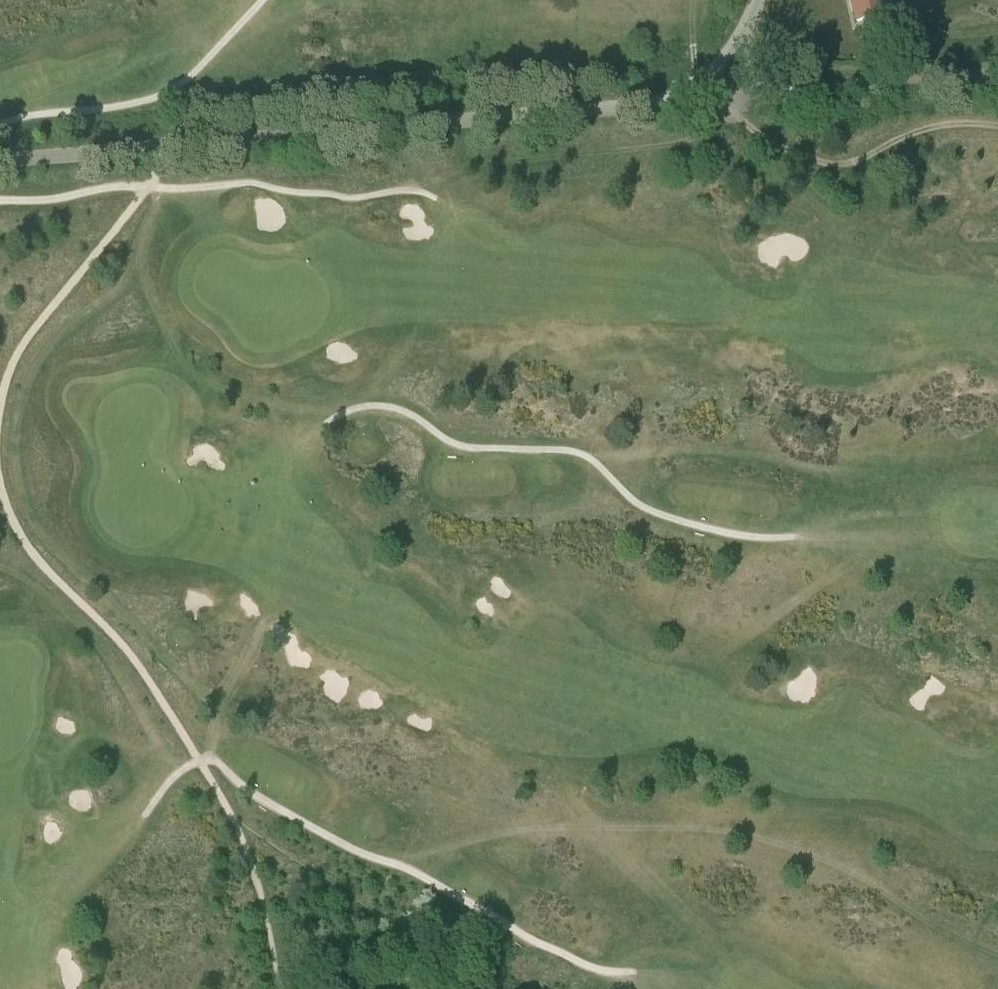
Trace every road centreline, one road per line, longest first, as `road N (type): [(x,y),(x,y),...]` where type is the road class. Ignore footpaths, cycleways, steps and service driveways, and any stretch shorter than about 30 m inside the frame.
road 1 (unclassified): [(0,160),(682,100)]
road 2 (track): [(391,863),(525,828),(720,829),(833,860),(934,928),(997,956)]
road 3 (track): [(634,971),(606,971),(535,941),(300,820),(211,759),(177,773),(143,816)]
road 4 (track): [(0,199),(60,198),(119,185),(248,183),(344,199),(406,189),(435,196)]
road 5 (track): [(714,97),(768,142),(824,161),(856,159),(931,126),(997,126)]
road 6 (track): [(0,123),(164,95),(263,0)]
road 7 (track): [(0,569),(70,618),(165,758),(184,769)]
road 8 (unclassified): [(758,91),(997,72)]
road 9 (track): [(205,759),(223,701),(270,609)]
road 10 (unclassified): [(682,100),(719,62),(754,4)]

